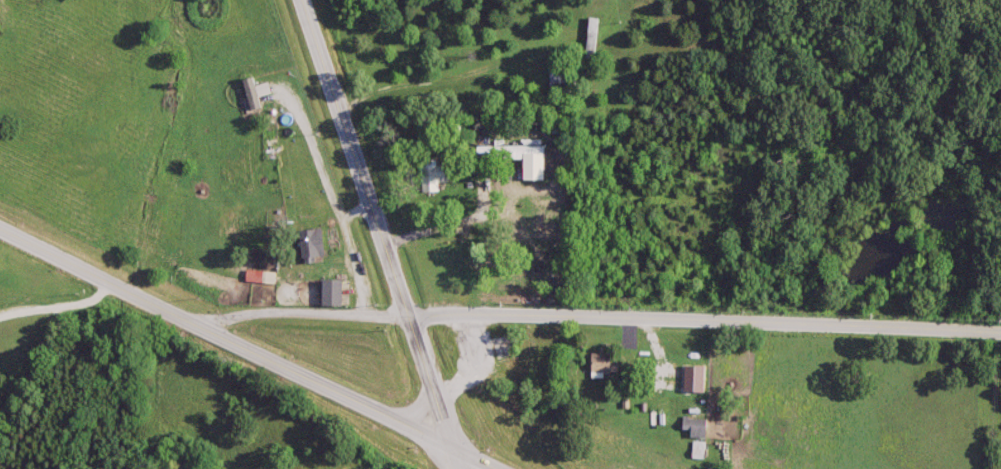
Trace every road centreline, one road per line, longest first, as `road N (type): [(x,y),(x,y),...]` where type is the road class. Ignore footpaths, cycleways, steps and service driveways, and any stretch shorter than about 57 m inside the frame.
road 1 (residential): [(1000,334),(409,318)]
road 2 (secondary): [(500,468),(0,230)]
road 3 (residential): [(461,468),(302,0)]
road 4 (residential): [(409,318),(287,313),(193,325)]

